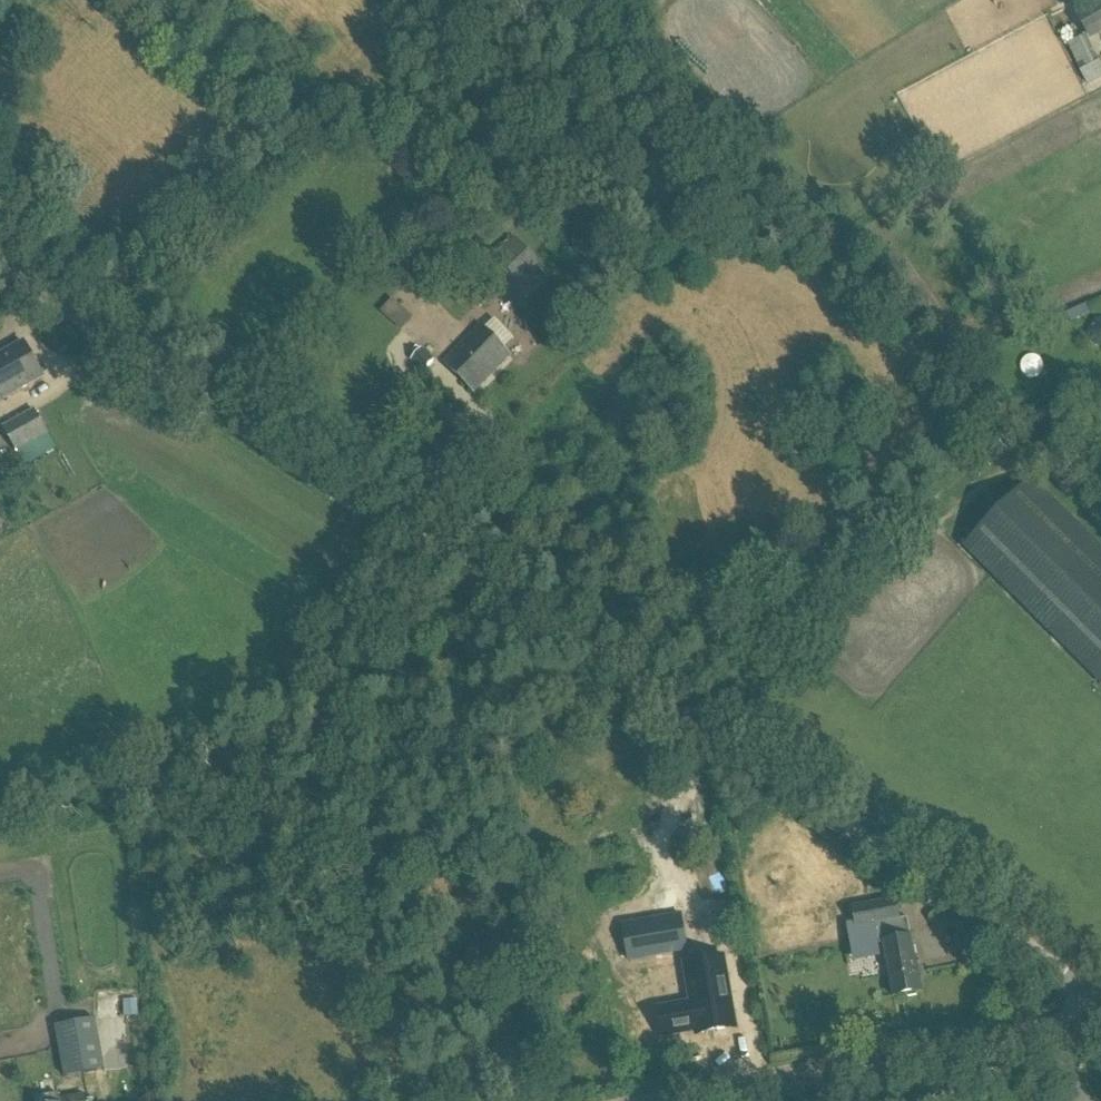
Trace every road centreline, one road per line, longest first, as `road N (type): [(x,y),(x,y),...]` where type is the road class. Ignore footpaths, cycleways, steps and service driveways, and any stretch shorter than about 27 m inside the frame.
road 1 (residential): [(1093,1020),(1089,999),(1058,969),(0,260)]
road 2 (residential): [(652,1100),(1093,1020)]

